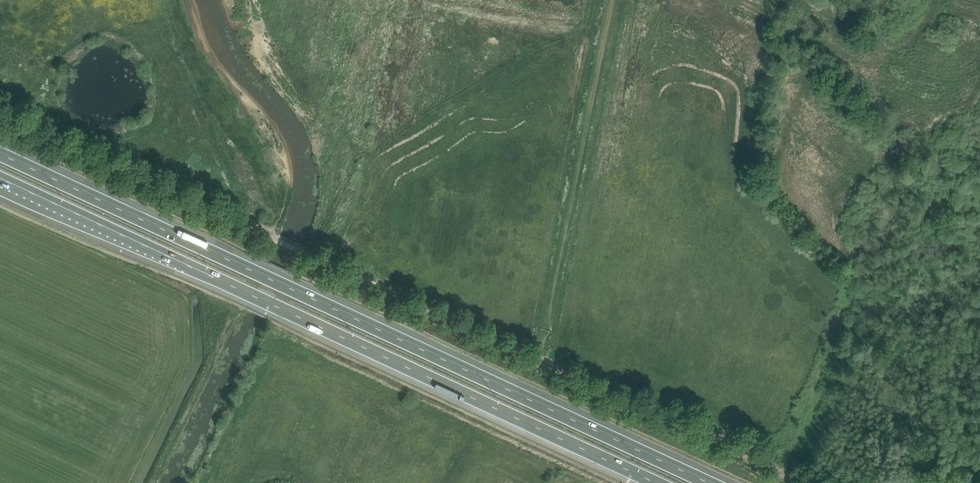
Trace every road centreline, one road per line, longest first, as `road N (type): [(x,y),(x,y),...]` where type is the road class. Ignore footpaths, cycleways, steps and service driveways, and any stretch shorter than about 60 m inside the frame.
road 1 (motorway): [(712,482),(0,154)]
road 2 (motorway): [(0,177),(658,482)]
road 3 (track): [(787,482),(674,421),(637,417),(374,296),(310,258)]
road 4 (track): [(0,114),(310,258)]

